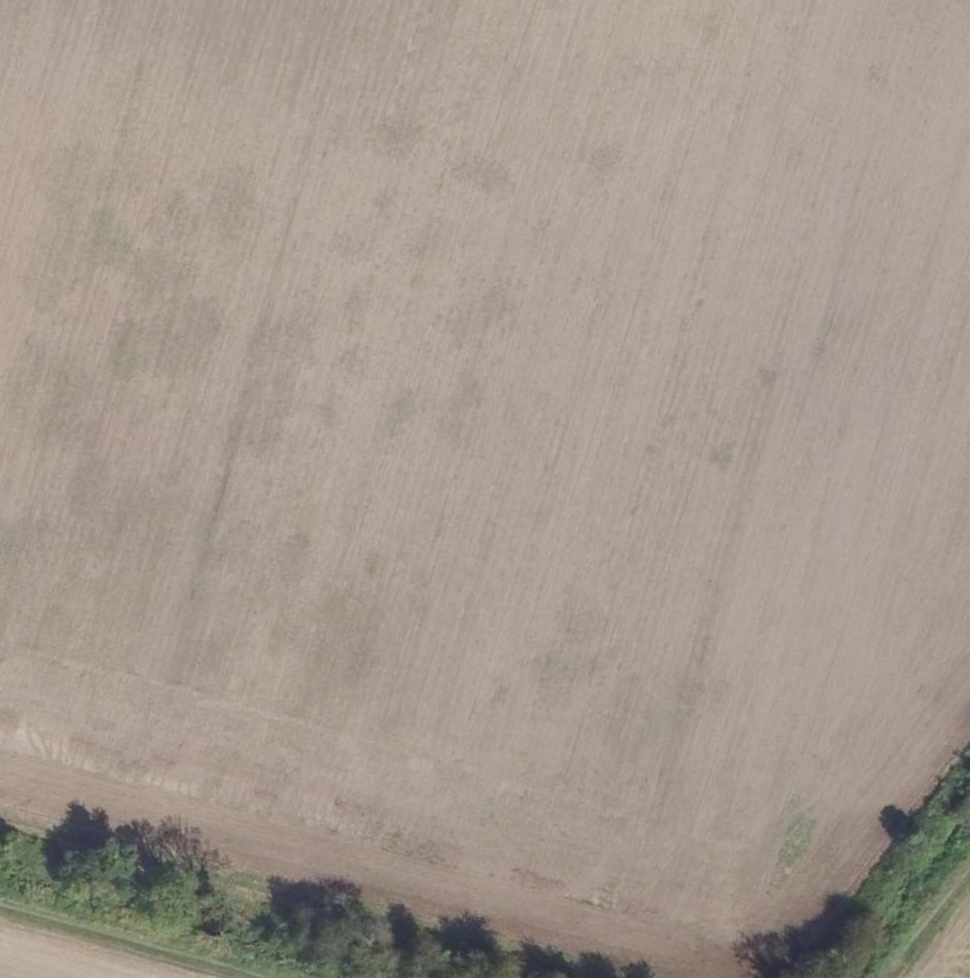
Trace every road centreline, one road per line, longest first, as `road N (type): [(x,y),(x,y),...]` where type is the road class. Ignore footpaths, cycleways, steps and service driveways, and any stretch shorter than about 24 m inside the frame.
road 1 (track): [(0,915),(231,977)]

